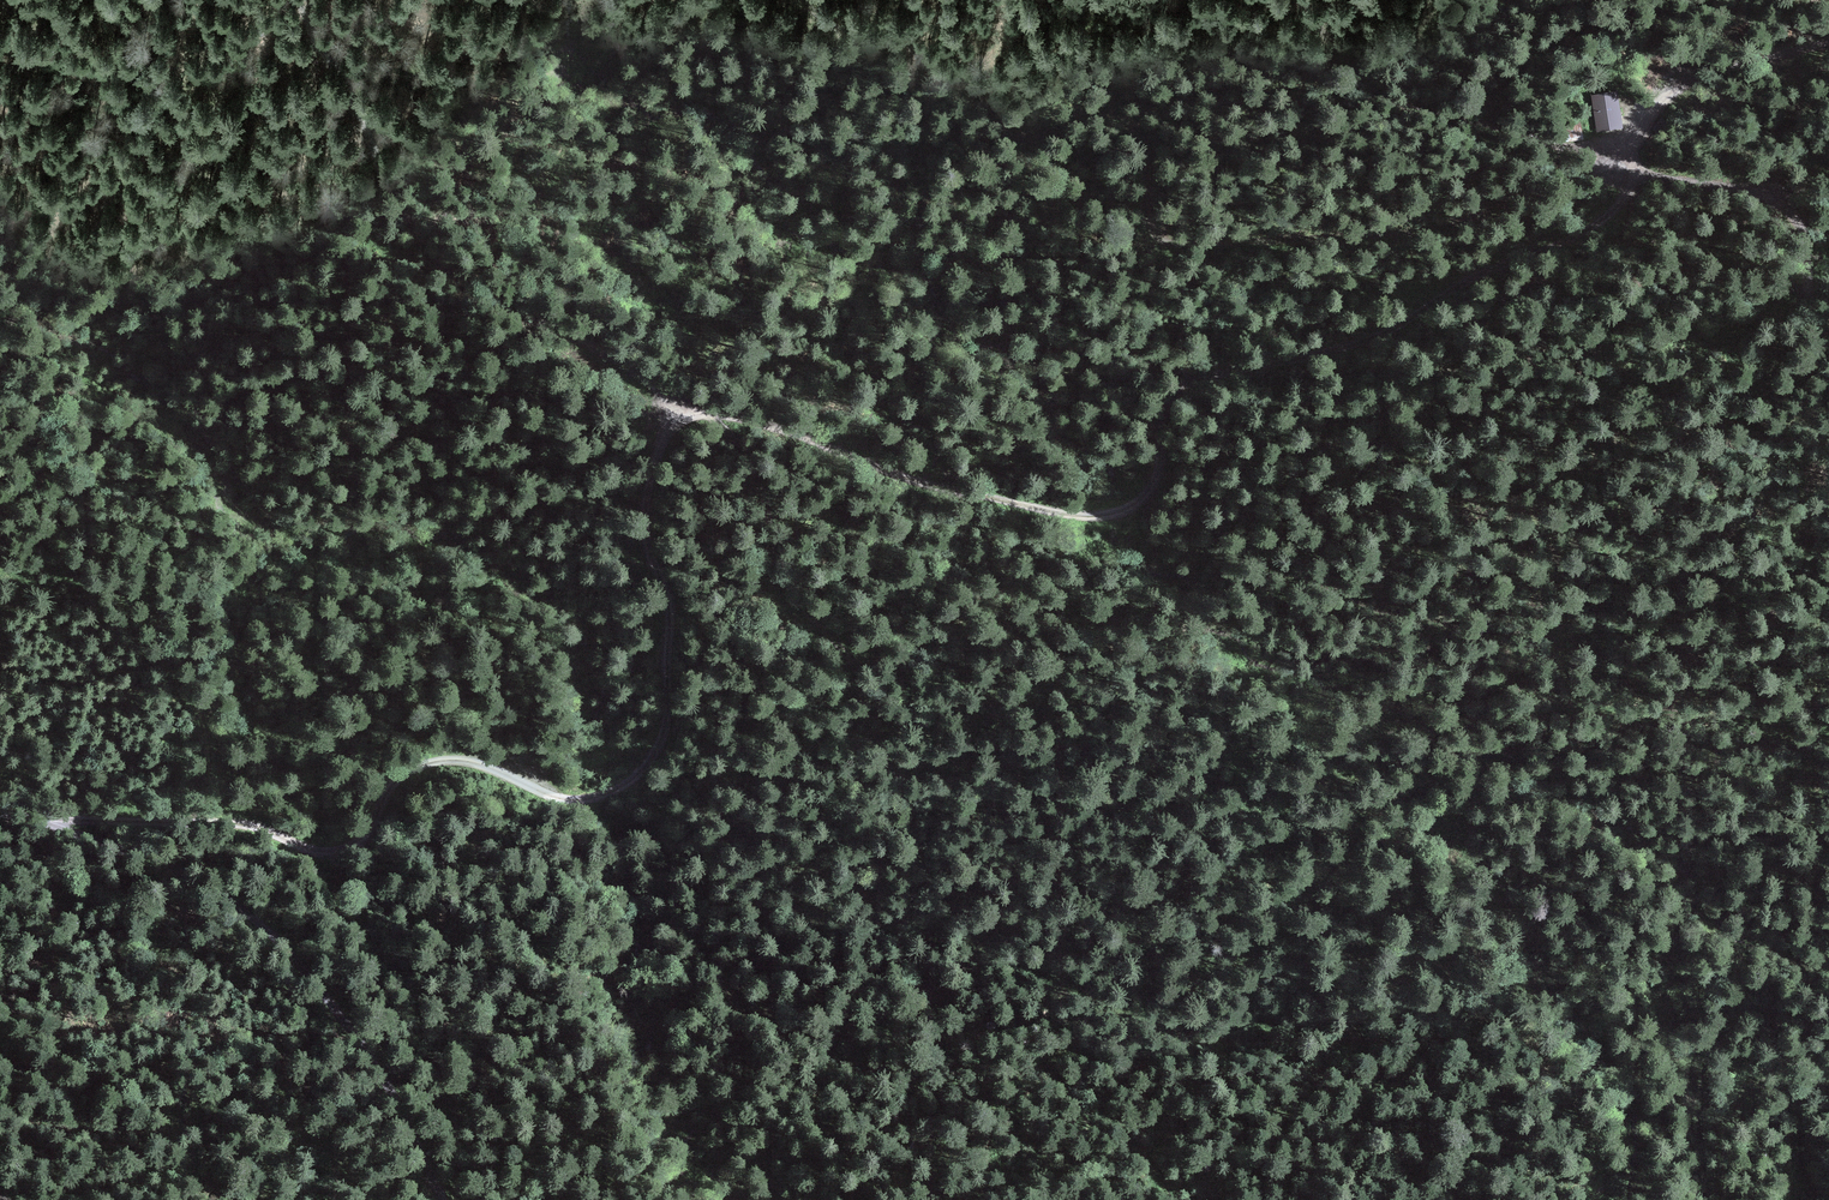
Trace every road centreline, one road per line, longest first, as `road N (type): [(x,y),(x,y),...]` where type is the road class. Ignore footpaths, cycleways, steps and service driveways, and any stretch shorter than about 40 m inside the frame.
road 1 (track): [(57,821),(230,821),(307,848),(352,848),(366,839),(400,774),(442,755),(499,768),(568,800),(615,794),(637,780),(664,731),(671,595),(652,554),(644,497),(652,461),(676,417),(708,411),(799,431),(897,472),(1048,512),(1128,509),(1155,484),(1159,425),(1179,390),(1233,367),(1359,343),(1469,281),(1579,235),(1619,205),(1632,148),(1651,115),(1686,82),(1828,45)]
road 2 (track): [(1629,187),(1631,219),(1608,246),(1516,288),(1445,341),(1387,408),(1318,554),(1318,574),(1390,616),(1554,637),(1583,706),(1814,722),(1828,716)]
road 3 (track): [(1588,1199),(1600,1159),(1597,1130),(1550,1094),(1511,1028),(1473,986),(1432,960),(1385,944),(1345,900),(1301,816),(1069,613),(967,491)]
road 4 (track): [(801,0),(856,33),(905,35),(919,65),(965,79),(991,124),(1011,138),(1040,139),(1084,118),(1137,125),(1147,143),(1143,223),(1176,245),(1360,237),(1474,209),(1596,164)]
road 5 (track): [(447,1199),(316,979),(275,936),(178,870),(57,821),(0,807)]
road 6 (track): [(300,0),(441,265),(482,303),(631,362),(676,417)]
road 7 (track): [(604,351),(630,328),(628,306),(600,254),(559,204),(478,128),(453,81),(452,0)]
road 8 (track): [(1596,164),(1632,148),(1661,175),(1739,188),(1788,206),(1801,220),(1808,295),(1828,338)]
road 9 (track): [(1828,1085),(1760,1078),(1734,1088),(1713,1179)]

